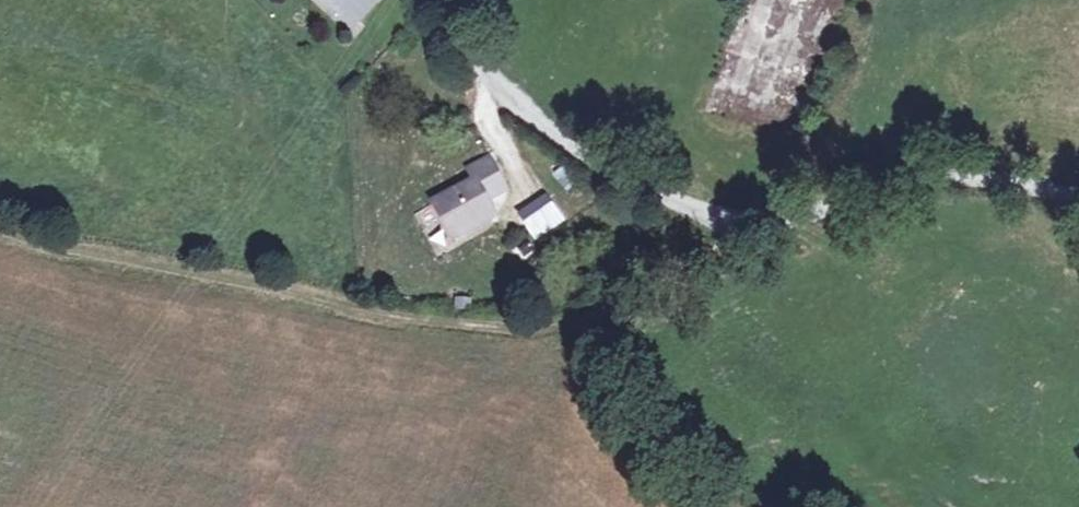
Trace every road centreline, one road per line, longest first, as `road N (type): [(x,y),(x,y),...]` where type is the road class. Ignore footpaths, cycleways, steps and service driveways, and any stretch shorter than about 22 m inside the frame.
road 1 (track): [(738,231),(621,300),(546,330),(491,328),(71,250),(0,222)]
road 2 (residential): [(1078,191),(986,170),(917,167),(822,187),(738,231),(598,162),(458,38),(447,0)]

